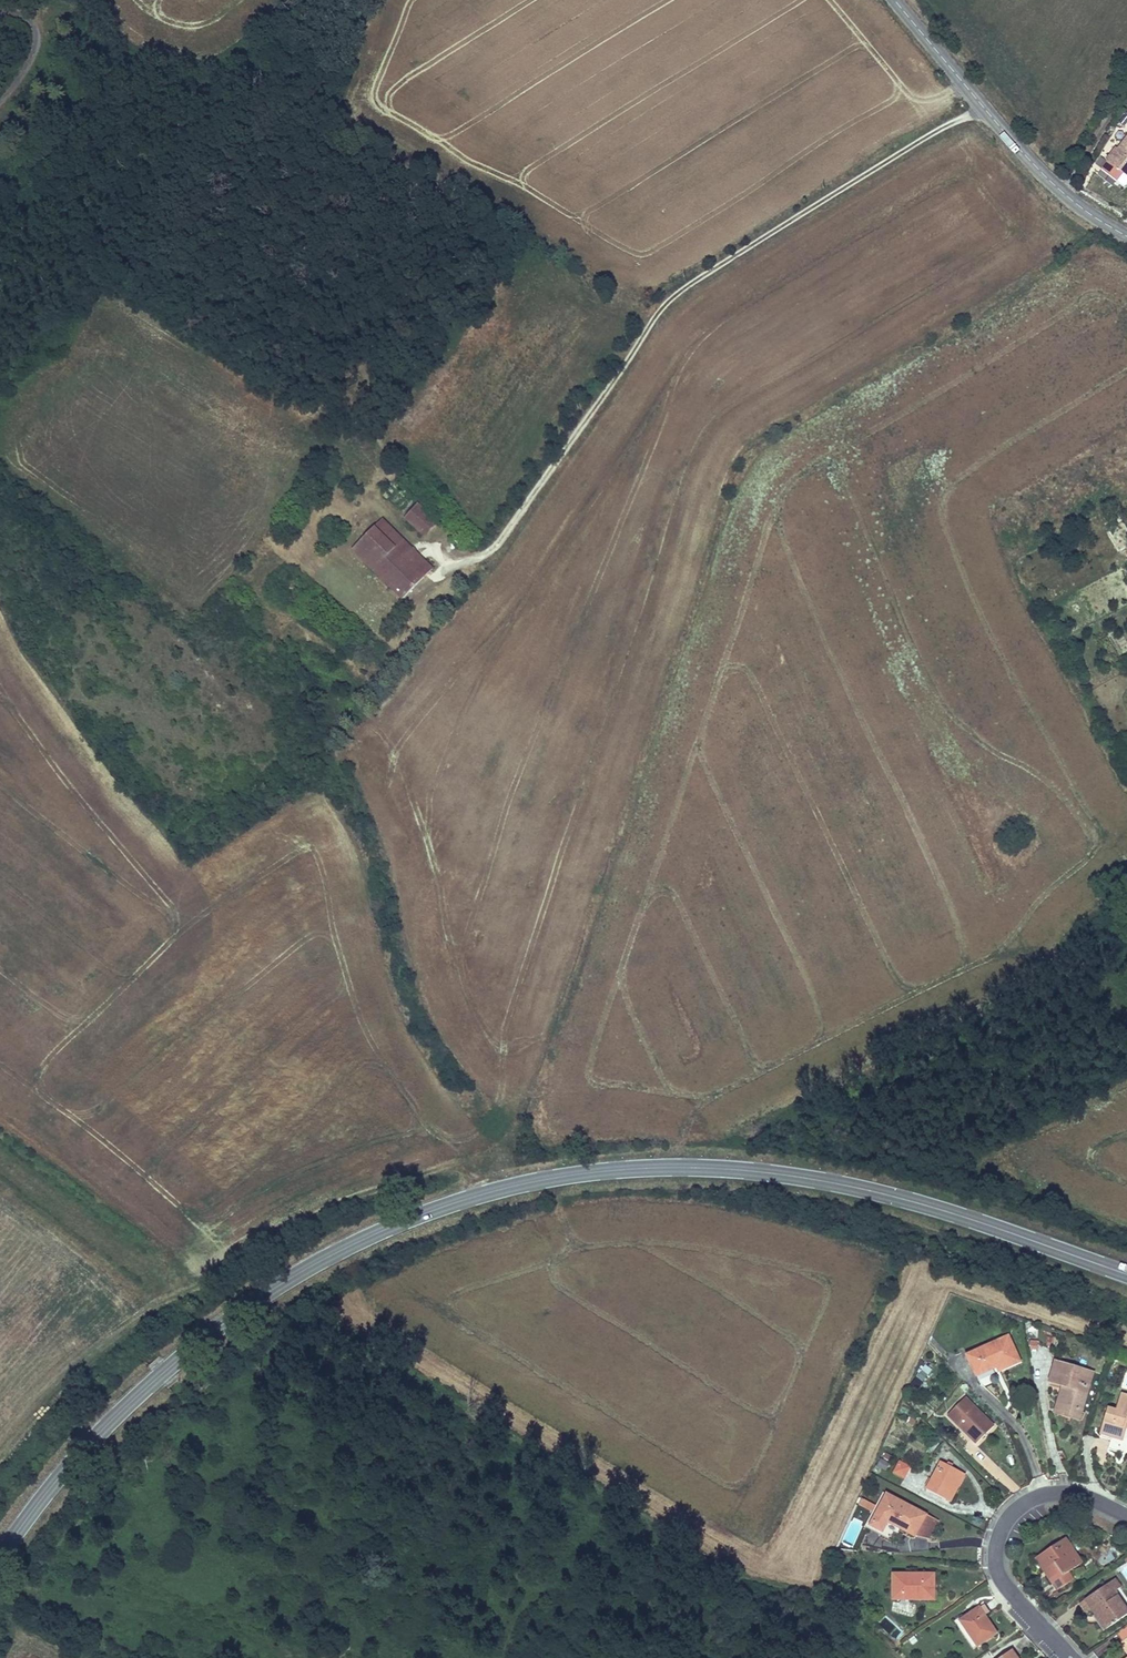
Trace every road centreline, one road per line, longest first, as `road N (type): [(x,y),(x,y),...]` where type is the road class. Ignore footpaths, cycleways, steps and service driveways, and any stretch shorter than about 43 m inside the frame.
road 1 (primary): [(0,1559),(110,1423),(218,1329),(343,1249),(502,1189),(648,1168),(772,1174),(921,1204),(1126,1275)]
road 2 (tertiary): [(891,0),(1028,162),(1073,204),(1126,238)]
road 3 (residential): [(1126,1514),(1066,1490),(1025,1501),(996,1527),(994,1567),(1070,1657)]

